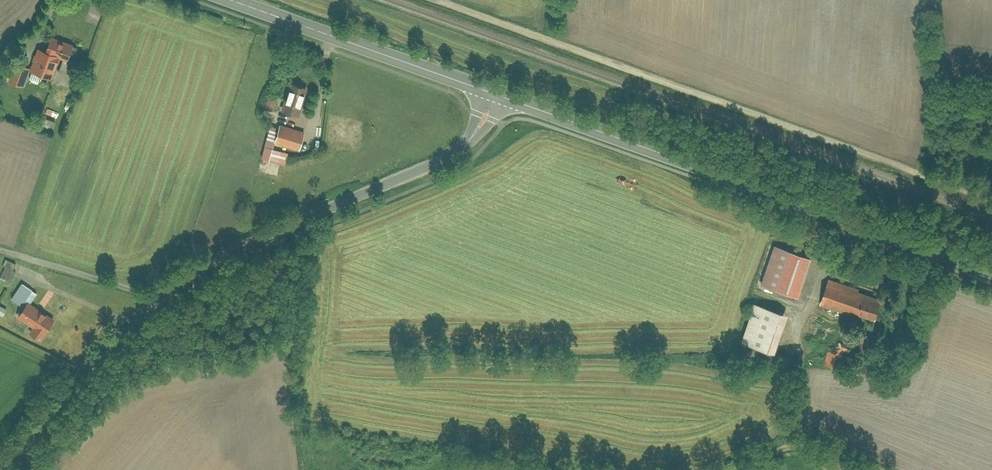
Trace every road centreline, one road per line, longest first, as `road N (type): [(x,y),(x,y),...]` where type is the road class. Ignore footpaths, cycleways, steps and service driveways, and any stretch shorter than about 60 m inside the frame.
road 1 (track): [(444,0),(991,198)]
road 2 (primary): [(991,264),(500,92)]
road 3 (tertiary): [(161,300),(195,266),(469,139)]
road 4 (primary): [(500,92),(239,0)]
road 5 (tertiary): [(5,469),(161,300)]
road 6 (track): [(726,469),(798,450),(891,469)]
road 7 (unclassified): [(161,300),(0,250)]

